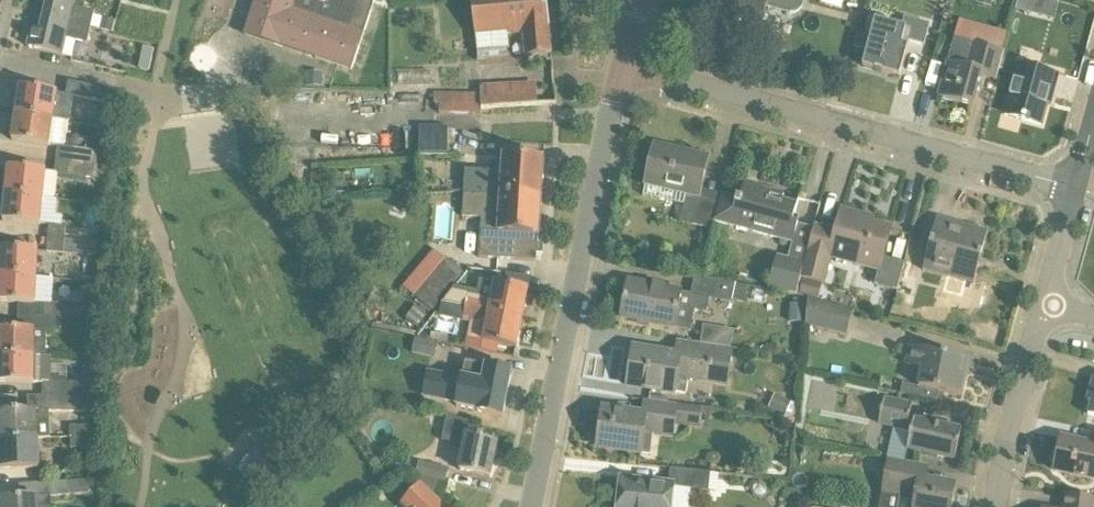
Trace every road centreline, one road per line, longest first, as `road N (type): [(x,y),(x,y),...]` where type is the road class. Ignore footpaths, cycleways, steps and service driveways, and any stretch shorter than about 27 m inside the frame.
road 1 (residential): [(1078,188),(626,66)]
road 2 (residential): [(535,506),(596,177),(626,66)]
road 3 (residential): [(996,506),(1045,300)]

